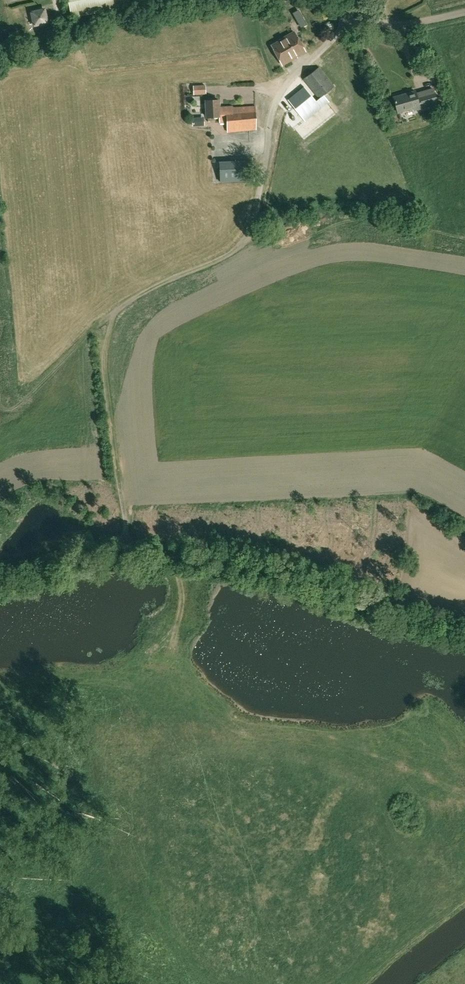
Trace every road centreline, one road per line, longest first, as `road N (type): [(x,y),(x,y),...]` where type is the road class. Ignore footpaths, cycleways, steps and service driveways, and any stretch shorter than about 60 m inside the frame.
road 1 (unclassified): [(250,231),(282,93),(353,17)]
road 2 (track): [(116,312),(238,249),(250,231)]
road 3 (track): [(116,312),(22,406)]

